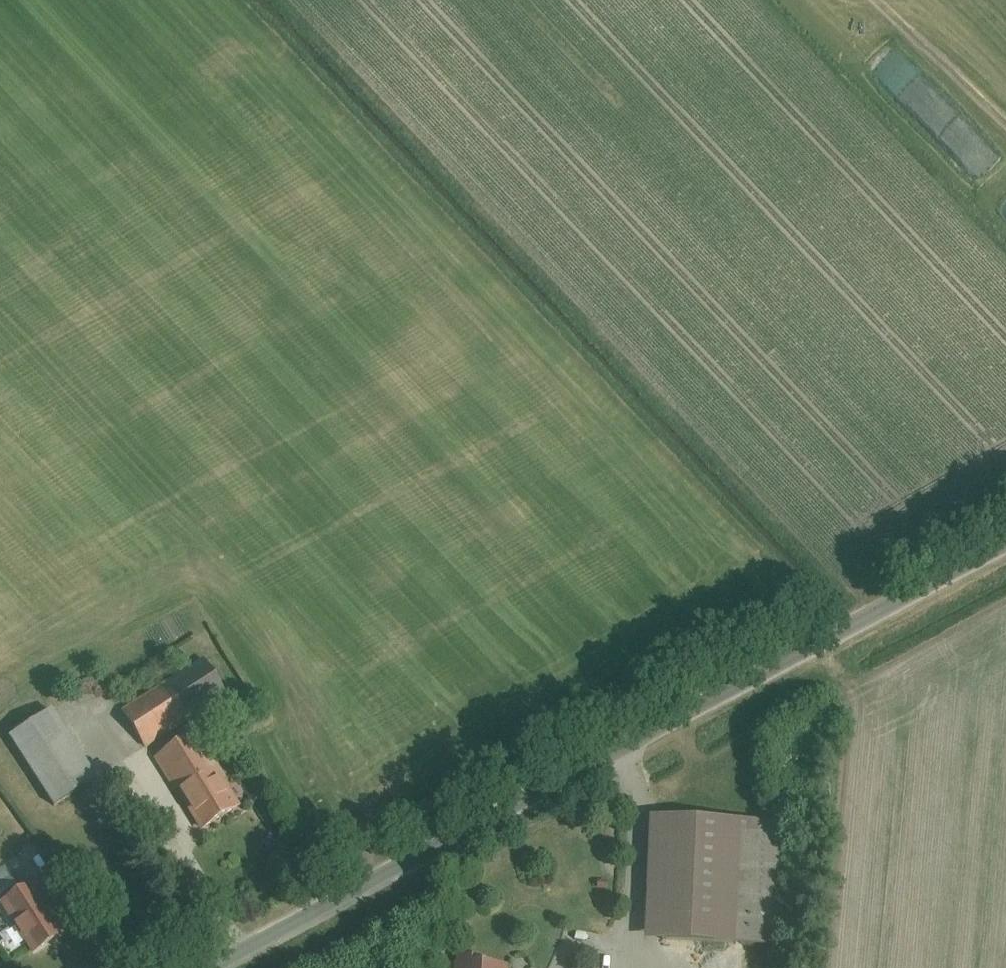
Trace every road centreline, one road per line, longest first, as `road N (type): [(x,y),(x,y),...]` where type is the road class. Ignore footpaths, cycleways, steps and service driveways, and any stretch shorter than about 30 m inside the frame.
road 1 (unclassified): [(1005,539),(197,967)]

